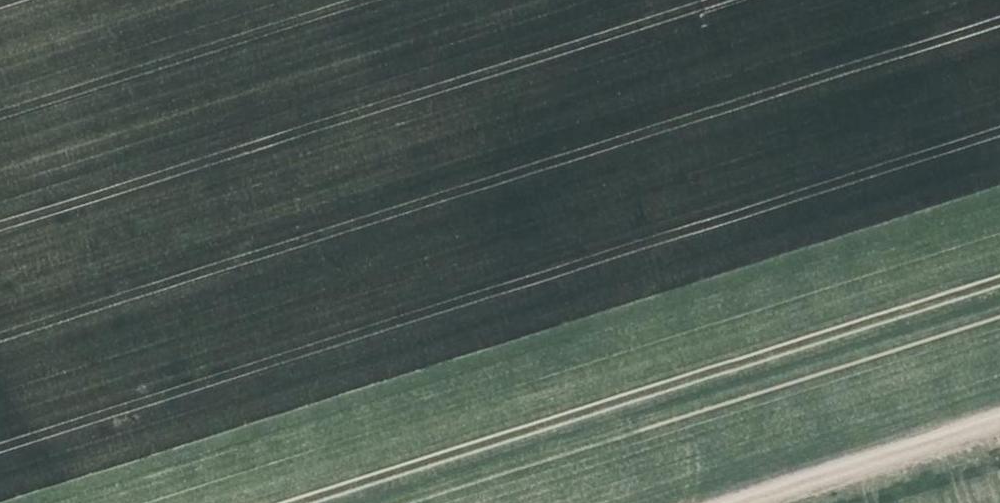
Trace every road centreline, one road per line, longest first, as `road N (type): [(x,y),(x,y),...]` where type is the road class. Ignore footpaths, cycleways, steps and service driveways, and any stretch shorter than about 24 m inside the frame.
road 1 (track): [(740,502),(999,421)]

